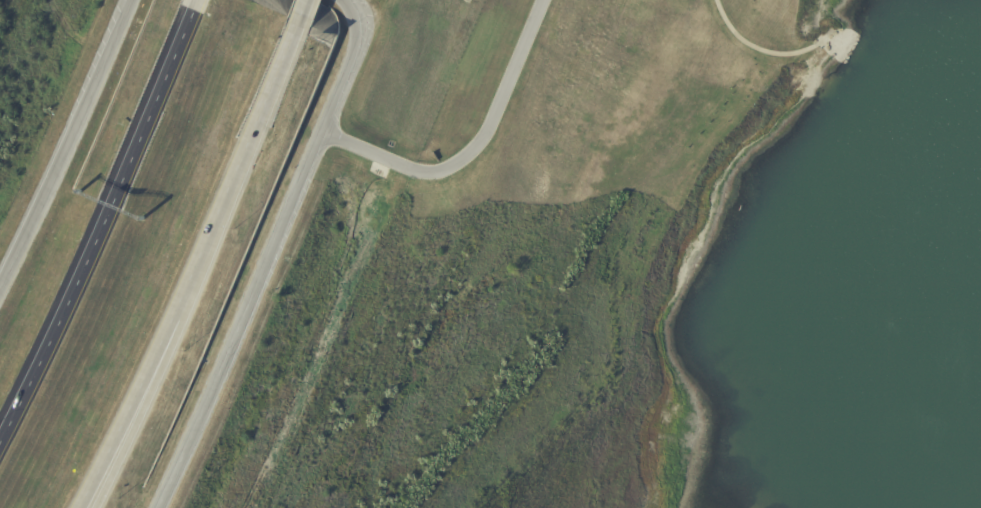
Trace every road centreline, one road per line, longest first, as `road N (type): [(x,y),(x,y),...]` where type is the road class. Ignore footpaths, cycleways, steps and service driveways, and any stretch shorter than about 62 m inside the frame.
road 1 (tertiary): [(159,507),(355,46),(355,17),(344,0)]
road 2 (motorway): [(78,507),(140,395),(308,25)]
road 3 (motorway): [(208,0),(0,442)]
road 4 (residential): [(321,130),(405,166),(450,167),(487,131),(540,0)]
road 5 (tertiary): [(131,0),(0,286)]
road 6 (motorway): [(94,507),(140,395)]

